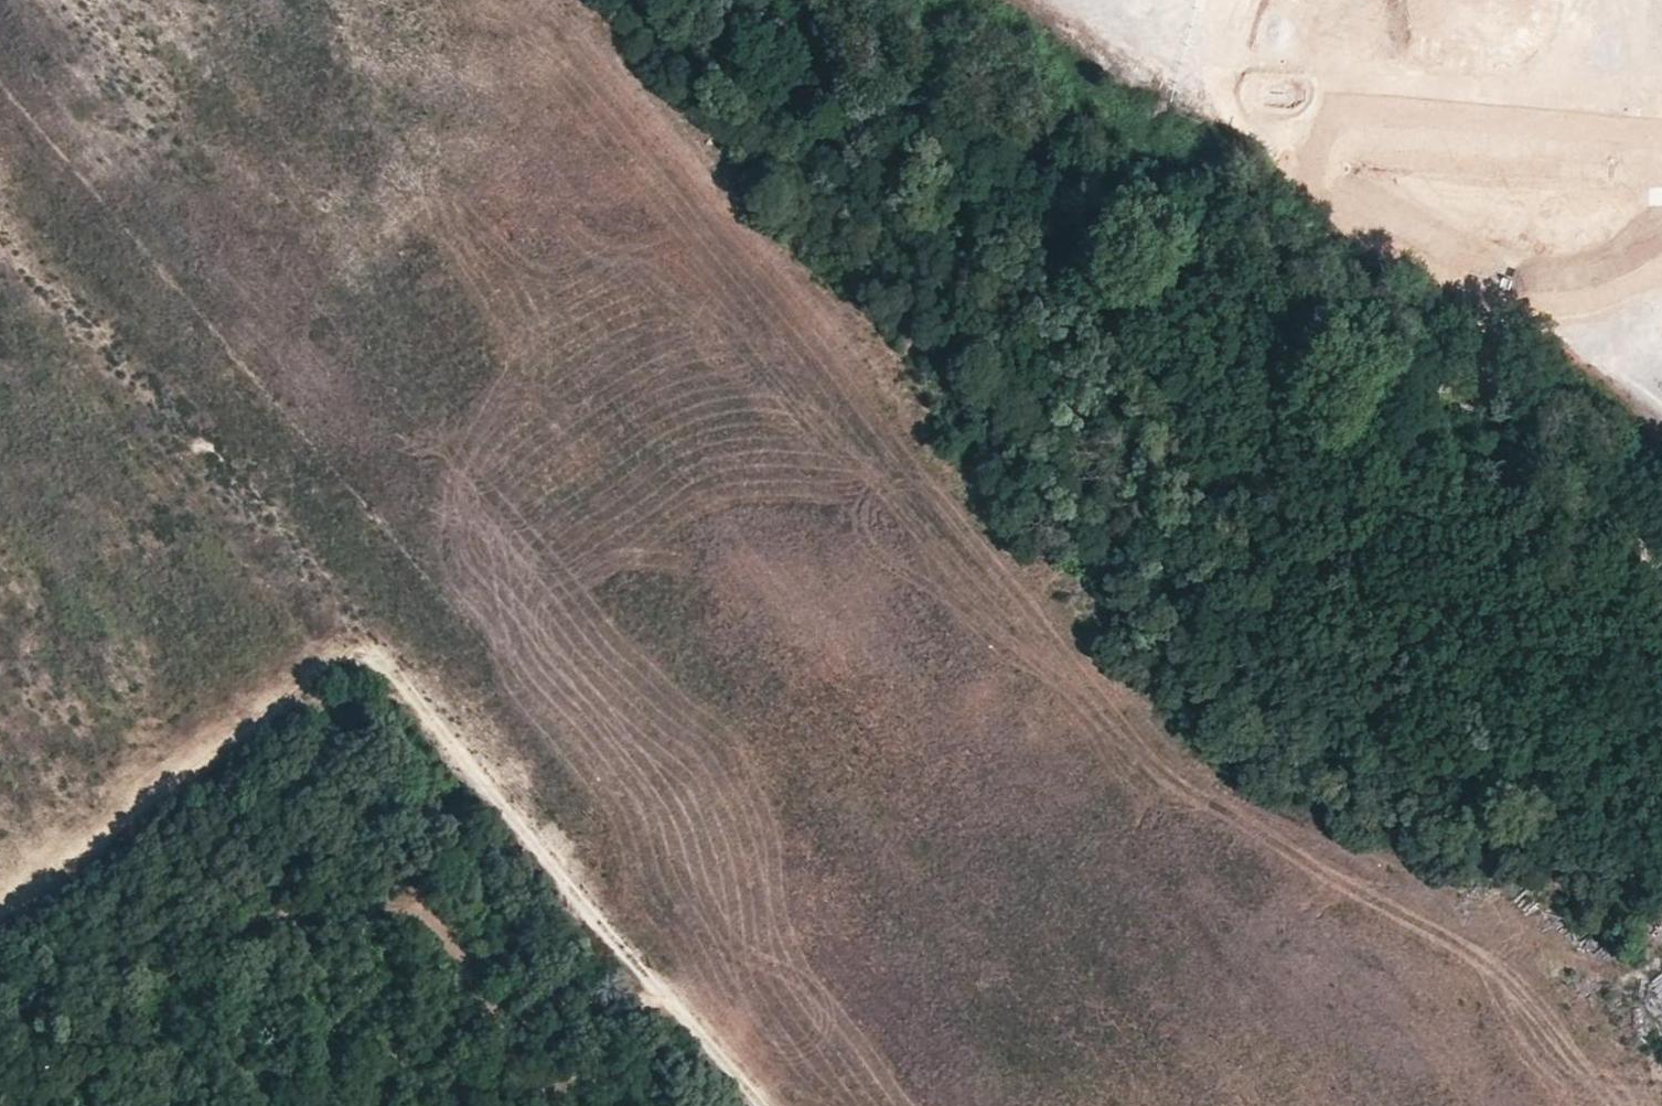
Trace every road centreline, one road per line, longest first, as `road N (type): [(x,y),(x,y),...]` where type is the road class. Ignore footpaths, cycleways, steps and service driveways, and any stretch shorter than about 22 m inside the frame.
road 1 (track): [(1004,0),(1190,113),(1569,365),(1661,474)]
road 2 (unknown): [(1661,82),(1491,158)]

